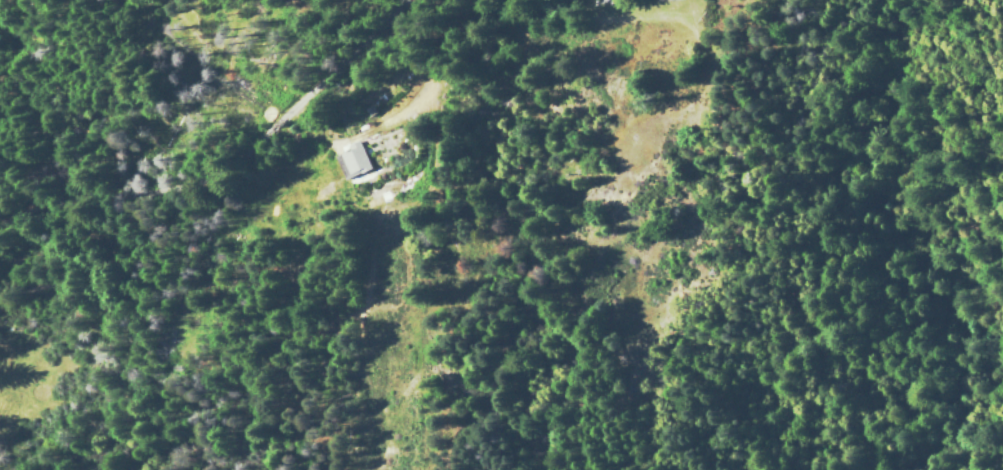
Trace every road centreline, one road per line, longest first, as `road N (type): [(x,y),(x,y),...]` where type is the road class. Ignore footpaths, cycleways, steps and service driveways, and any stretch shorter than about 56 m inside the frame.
road 1 (residential): [(0,217),(212,166),(410,0)]
road 2 (residential): [(924,469),(941,430),(1002,367)]

